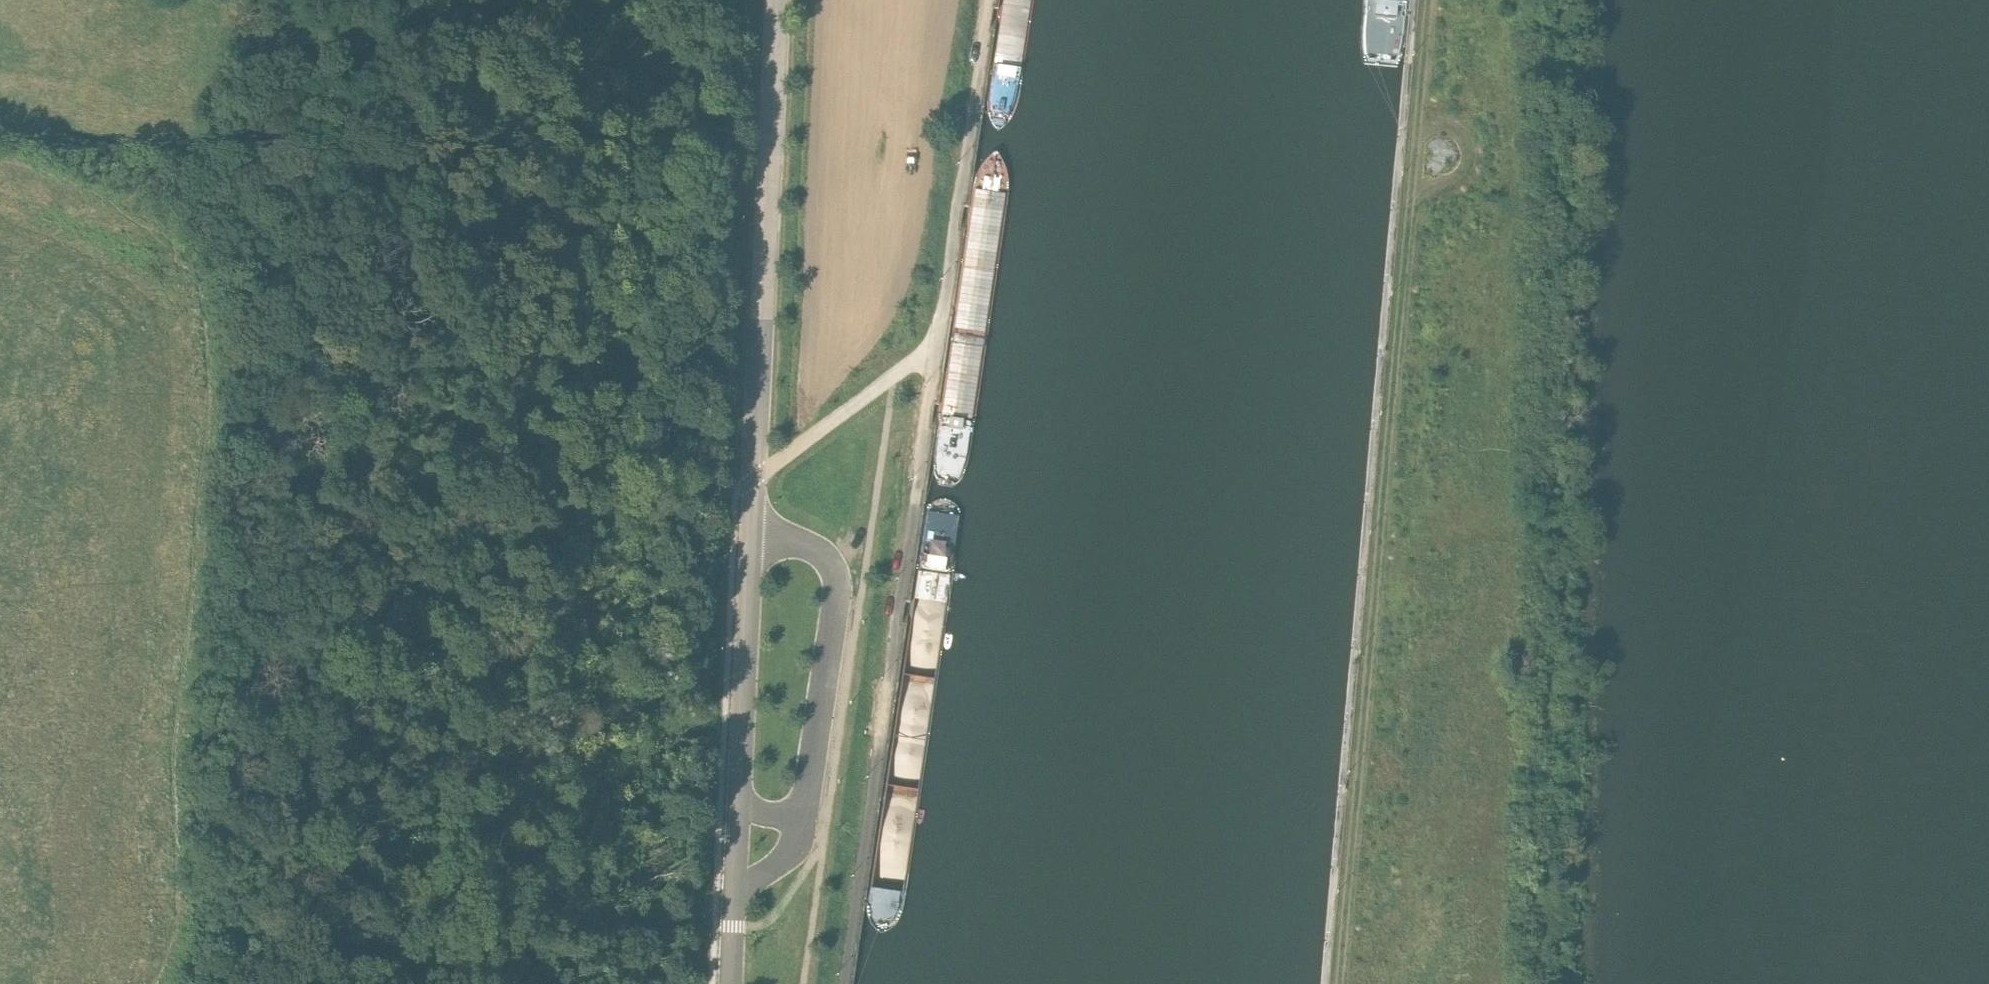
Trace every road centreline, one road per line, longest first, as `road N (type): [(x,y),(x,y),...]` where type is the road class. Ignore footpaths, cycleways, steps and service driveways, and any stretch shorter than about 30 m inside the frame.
road 1 (tertiary): [(777,0),(729,983)]
road 2 (track): [(0,143),(196,223),(235,217)]
road 3 (track): [(355,0),(267,175),(235,217)]

